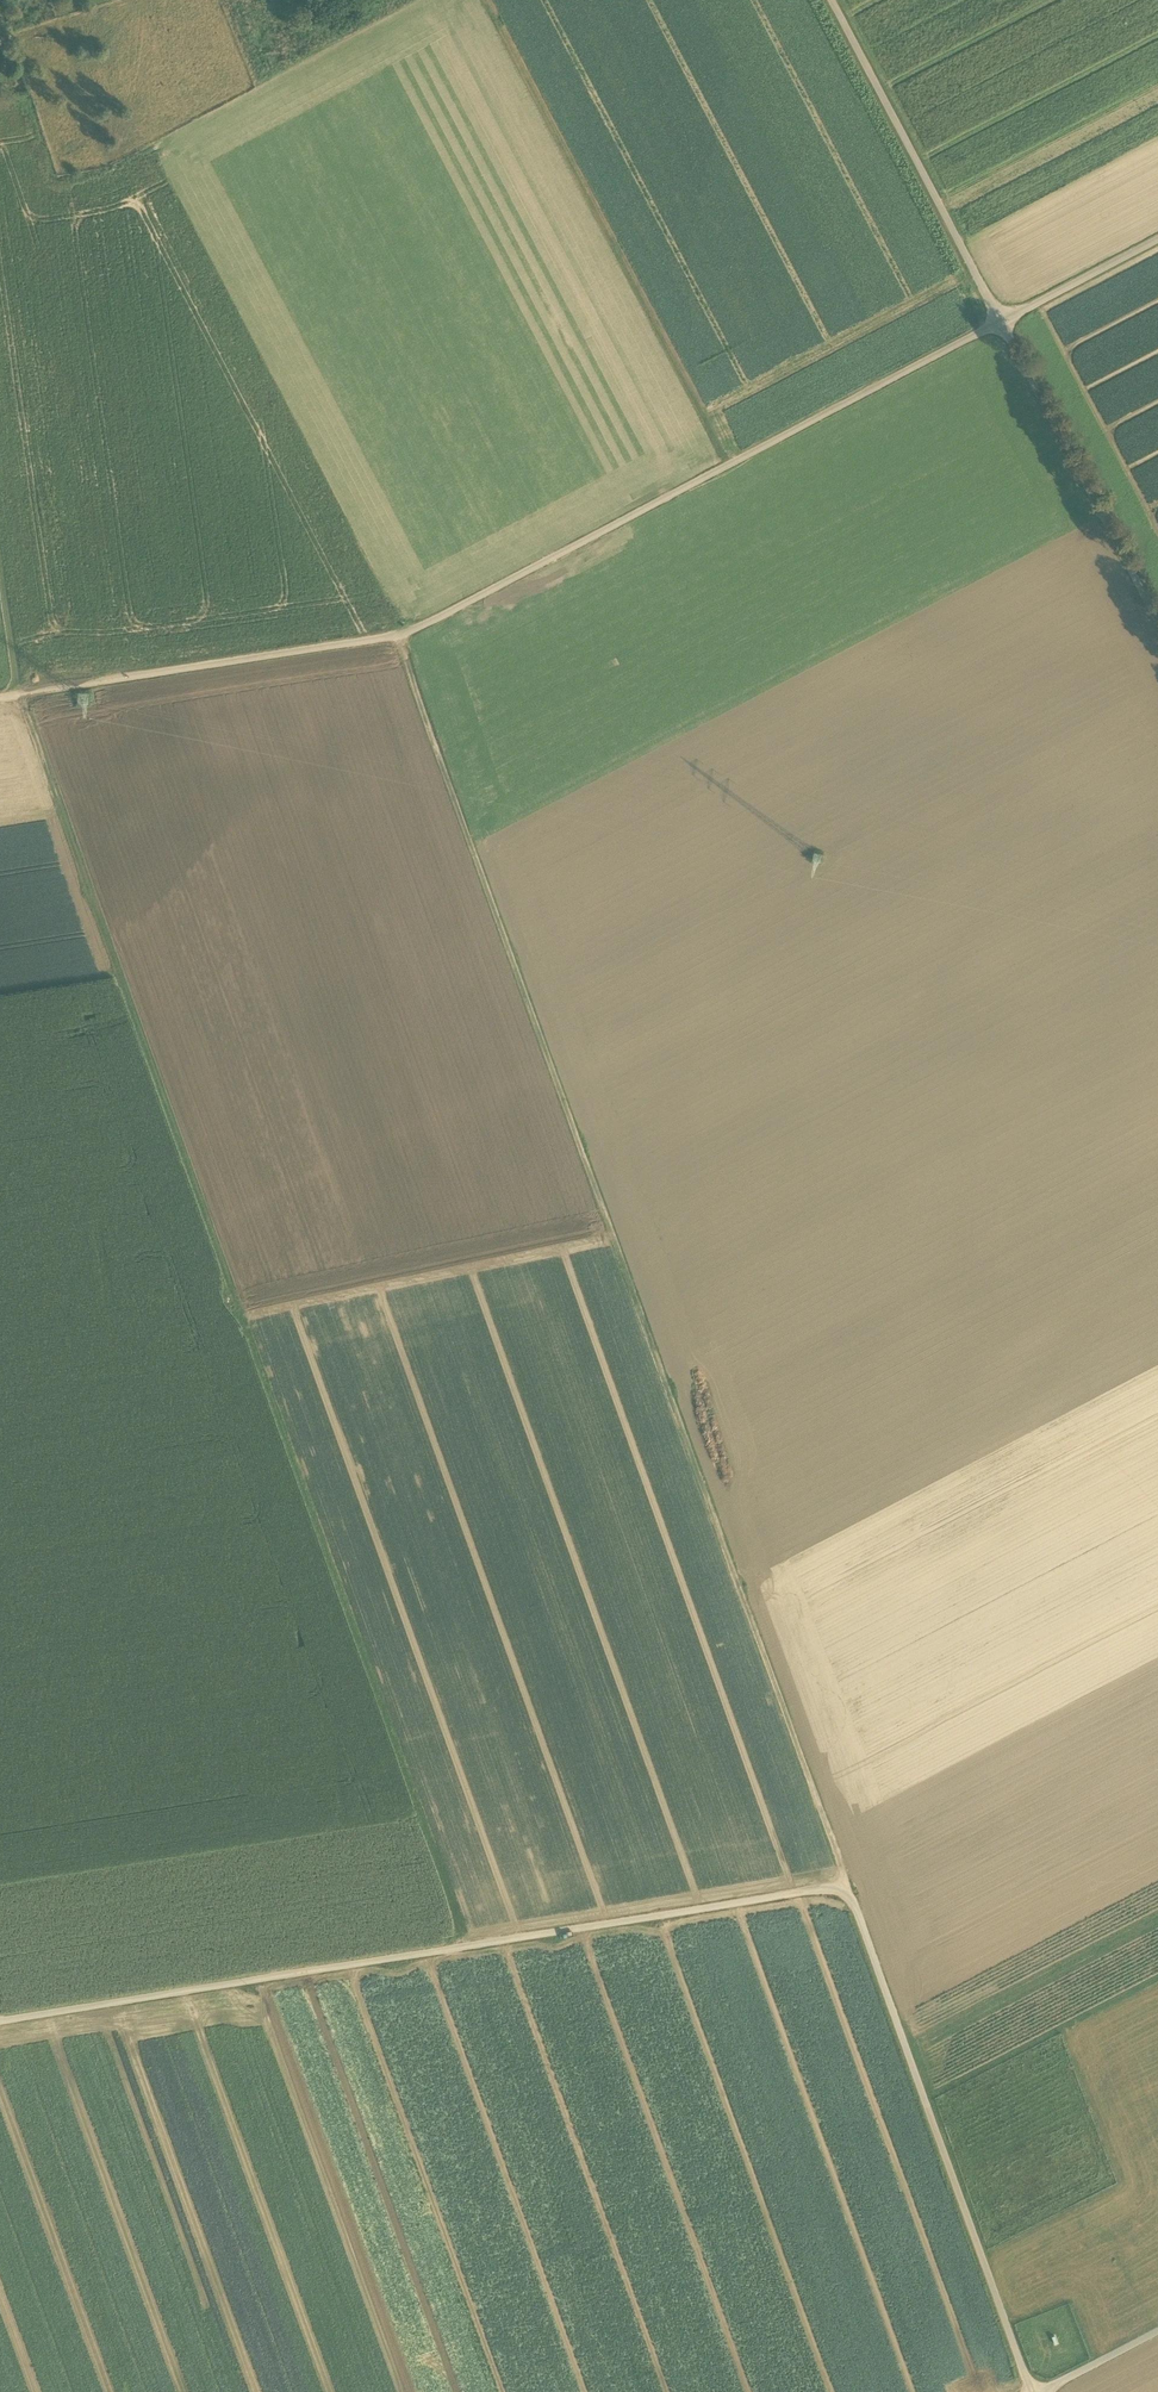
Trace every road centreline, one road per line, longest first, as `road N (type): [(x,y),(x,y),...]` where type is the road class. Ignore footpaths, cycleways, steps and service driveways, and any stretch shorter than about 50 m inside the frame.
road 1 (track): [(472,1945),(19,695),(0,562)]
road 2 (track): [(0,2020),(847,1886),(1030,2391)]
road 3 (track): [(847,1886),(395,635)]
road 4 (track): [(0,698),(409,633),(1157,239)]
road 5 (track): [(832,0),(1001,322)]
road 6 (track): [(1157,621),(1001,322)]
road 7 (track): [(1042,2391),(1157,2330)]

